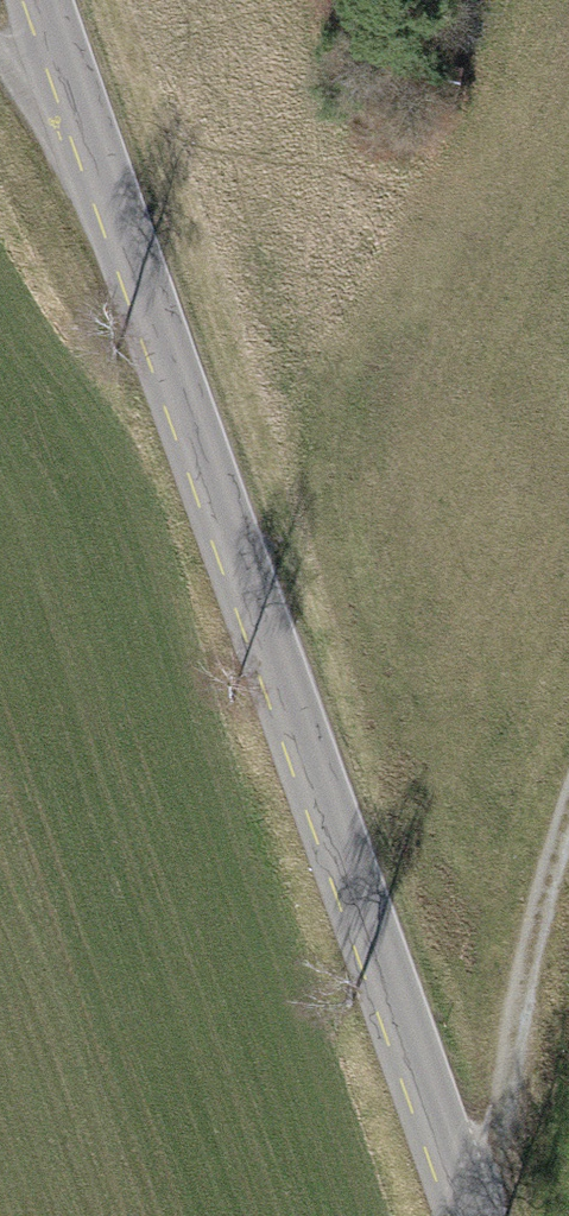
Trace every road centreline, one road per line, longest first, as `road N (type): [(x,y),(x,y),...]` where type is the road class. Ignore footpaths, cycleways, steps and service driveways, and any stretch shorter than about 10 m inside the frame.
road 1 (tertiary): [(467,1215),(42,0)]
road 2 (track): [(568,831),(516,1021),(485,1215)]
road 3 (track): [(0,39),(95,158)]

